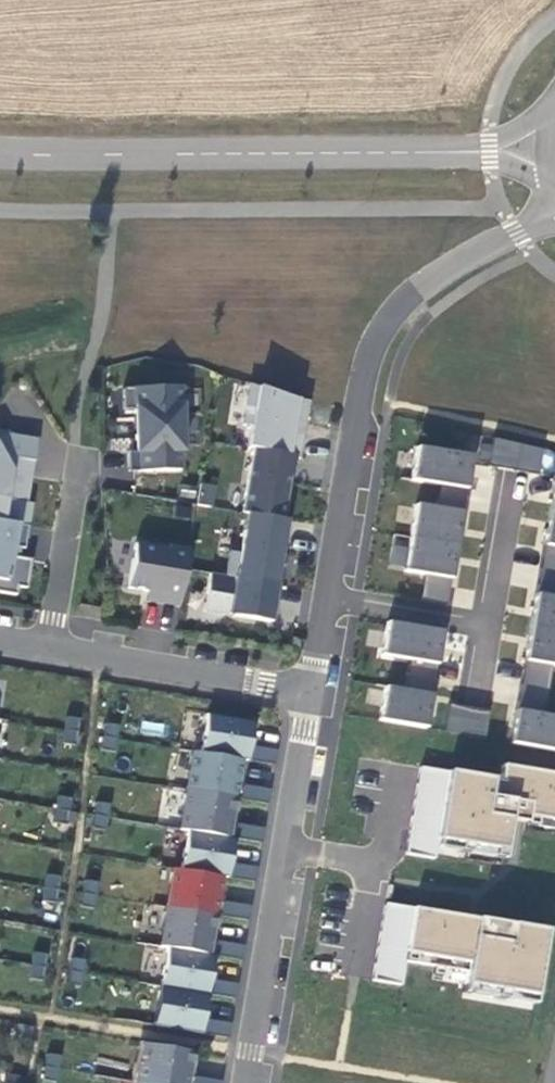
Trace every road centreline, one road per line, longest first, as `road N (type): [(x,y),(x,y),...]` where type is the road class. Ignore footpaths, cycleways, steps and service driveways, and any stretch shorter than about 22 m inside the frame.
road 1 (tertiary): [(0,150),(91,157),(552,150)]
road 2 (residential): [(329,596),(373,335),(407,296),(554,205)]
road 3 (residential): [(246,1082),(311,696)]
road 4 (residential): [(47,648),(311,696)]
road 5 (residential): [(47,648),(74,457)]
road 6 (residential): [(486,620),(329,596)]
road 7 (residential): [(510,473),(486,620)]

